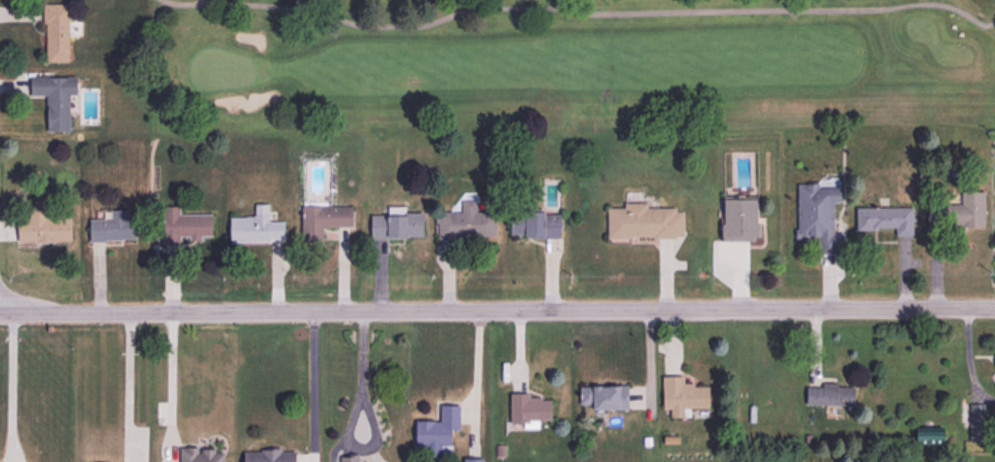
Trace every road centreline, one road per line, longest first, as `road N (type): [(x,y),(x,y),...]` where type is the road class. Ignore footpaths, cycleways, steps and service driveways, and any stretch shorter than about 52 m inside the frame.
road 1 (residential): [(0,313),(994,308)]

